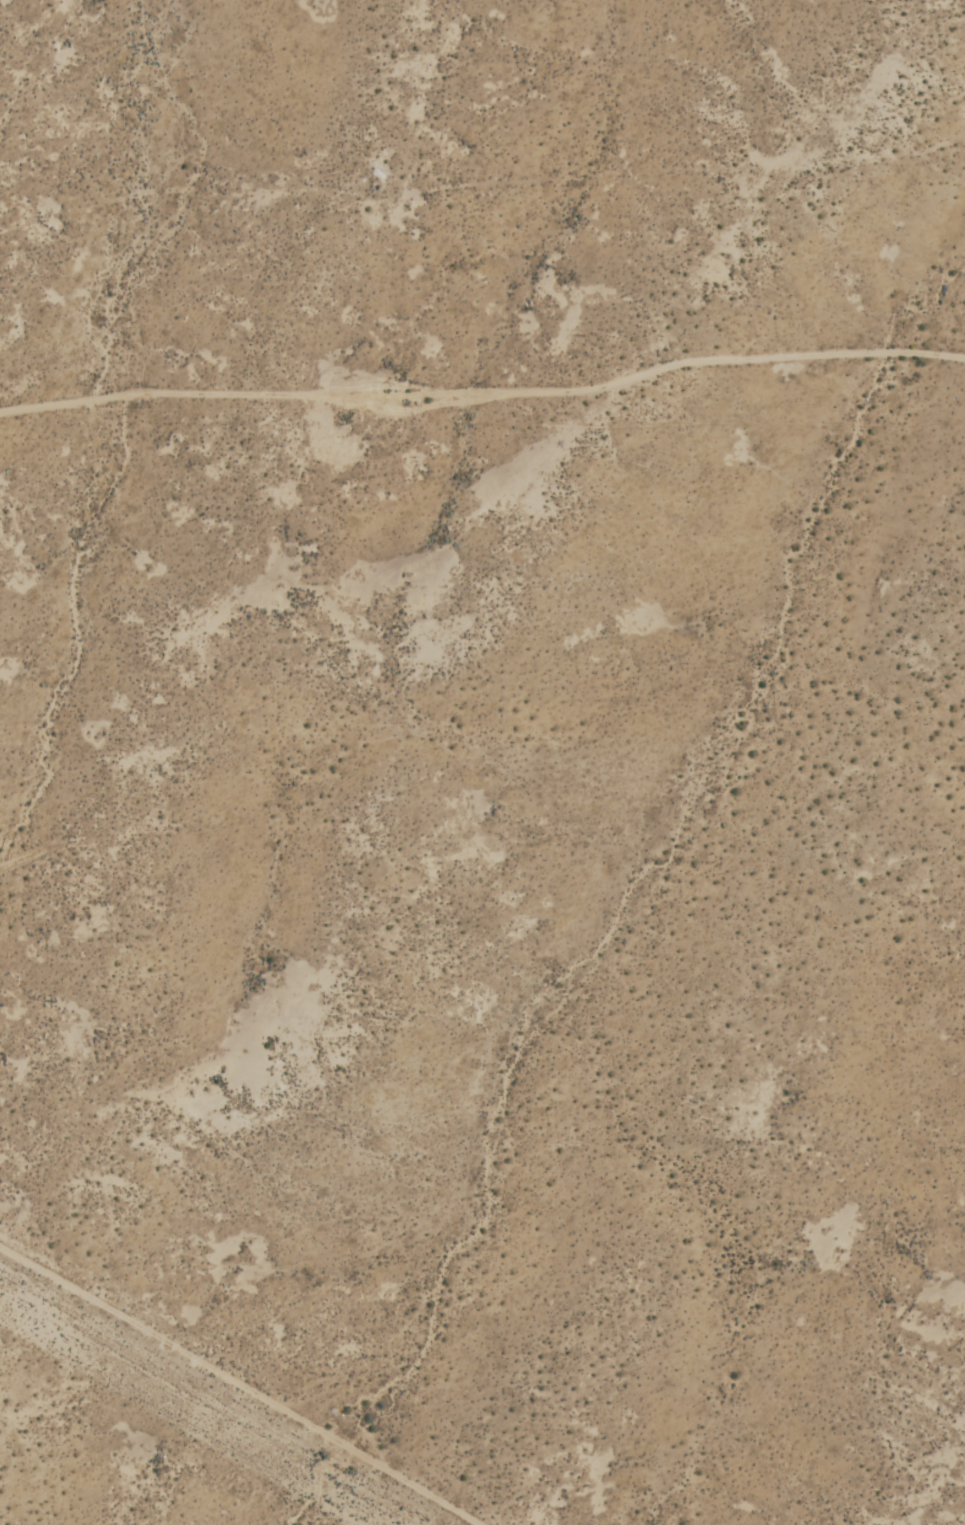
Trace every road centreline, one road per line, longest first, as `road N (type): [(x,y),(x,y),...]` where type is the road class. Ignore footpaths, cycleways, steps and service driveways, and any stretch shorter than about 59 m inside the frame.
road 1 (track): [(484,1524),(0,1245)]

